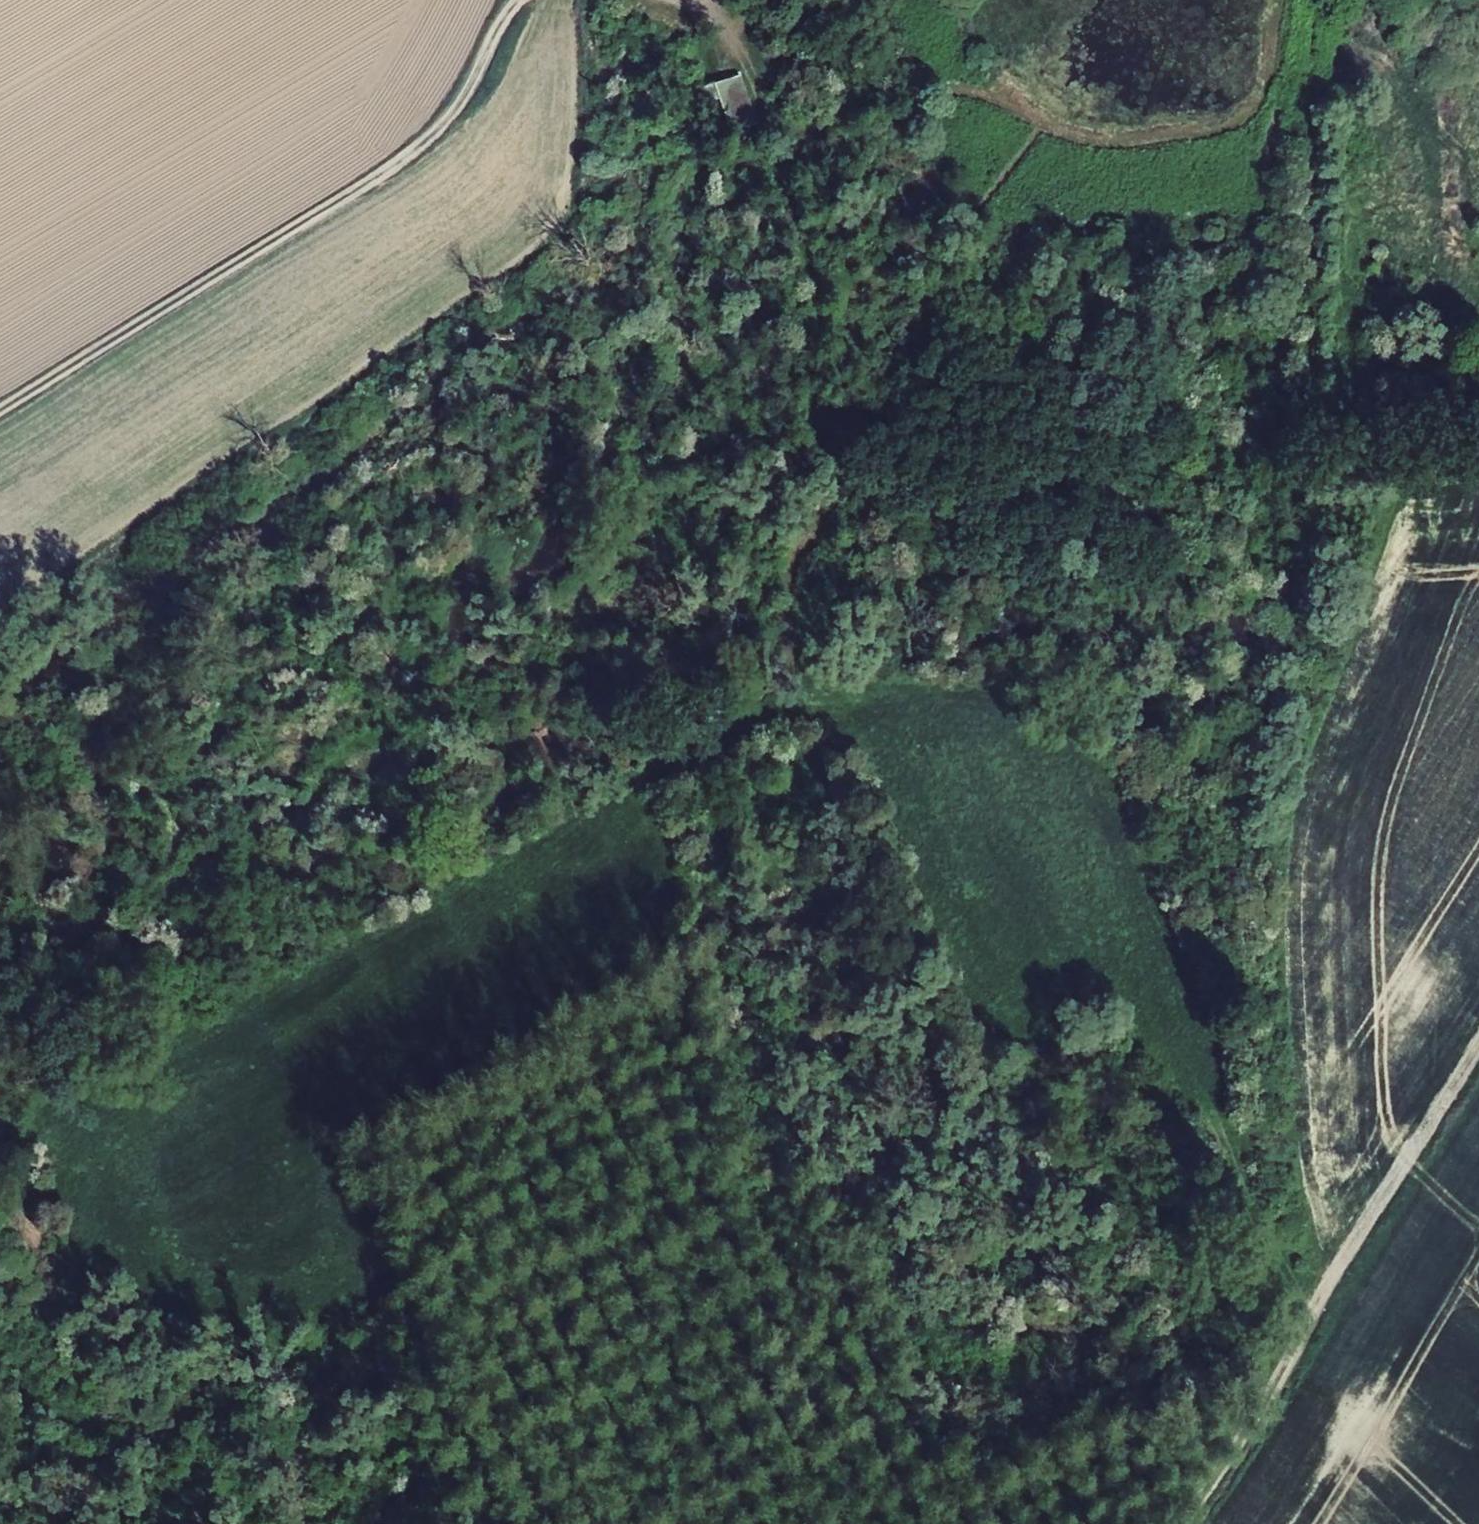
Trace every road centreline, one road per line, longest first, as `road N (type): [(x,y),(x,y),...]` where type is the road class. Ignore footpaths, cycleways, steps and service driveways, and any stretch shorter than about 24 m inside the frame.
road 1 (track): [(0,418),(447,131),(503,15),(531,0)]
road 2 (track): [(1478,1052),(1291,1357),(1172,1523)]

